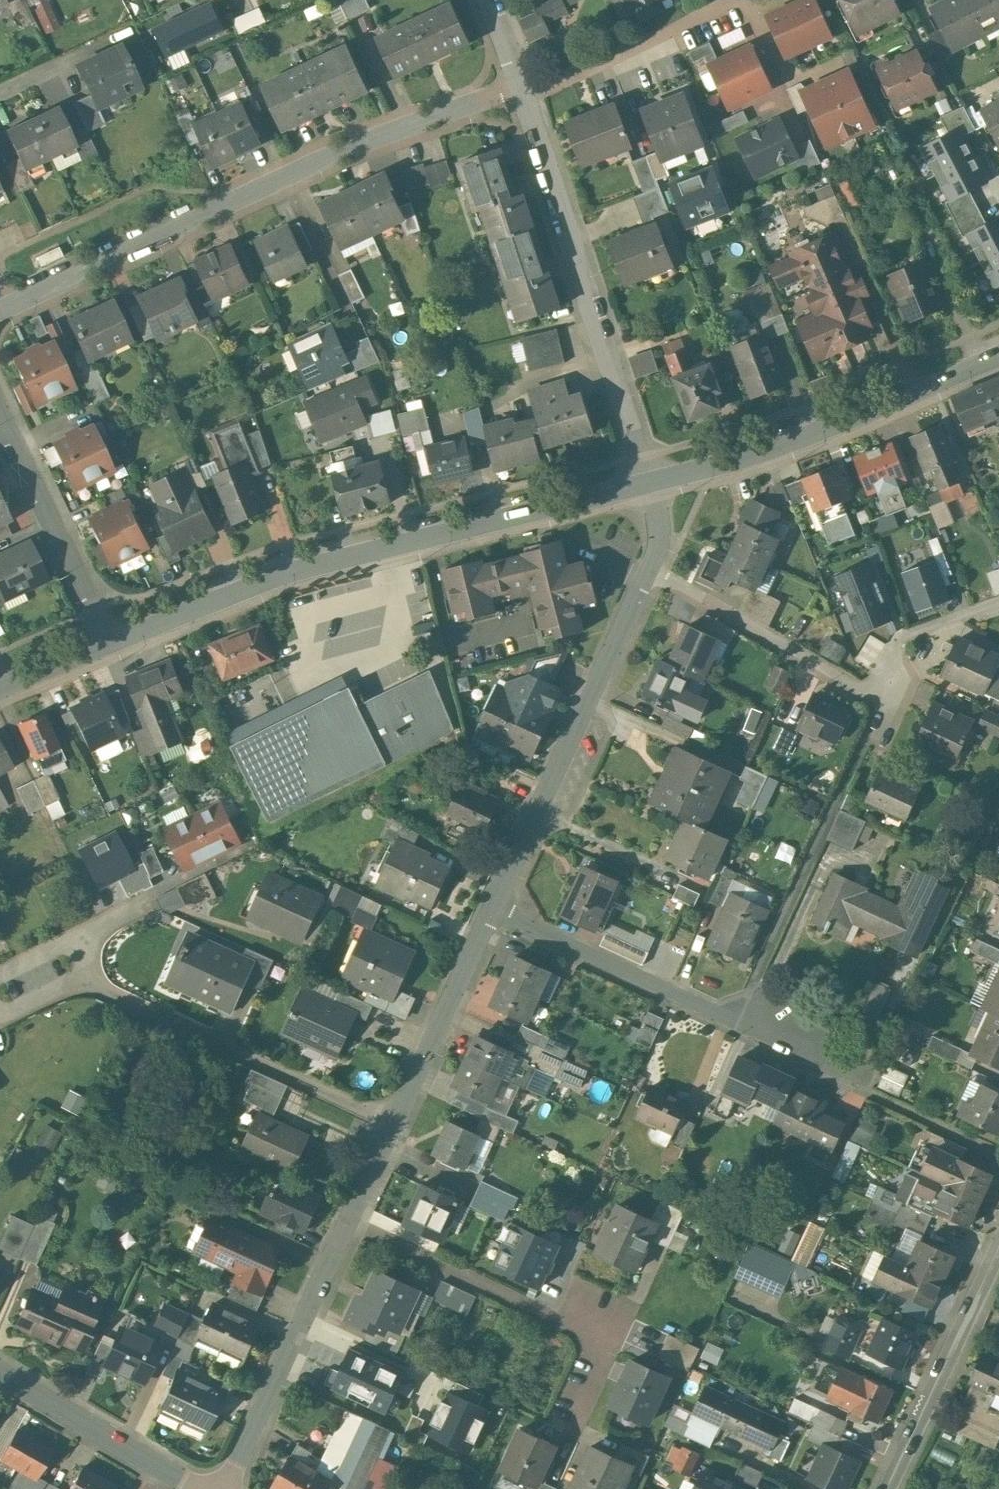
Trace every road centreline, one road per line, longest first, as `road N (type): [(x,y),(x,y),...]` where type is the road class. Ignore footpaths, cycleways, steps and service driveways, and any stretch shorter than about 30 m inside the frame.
road 1 (residential): [(525,90),(369,142),(0,307)]
road 2 (tertiary): [(649,482),(392,547),(111,637)]
road 3 (residential): [(649,482),(525,90)]
road 4 (residential): [(494,909),(862,1081)]
road 5 (residential): [(346,1222),(608,1339),(573,1421)]
road 6 (residential): [(649,568),(494,909)]
road 7 (tertiary): [(998,355),(806,436),(649,482)]
road 8 (residential): [(392,1121),(89,975)]
road 9 (residential): [(346,1222),(224,1488)]
road 10 (residential): [(998,1250),(887,1488)]
road 11 (residential): [(111,637),(0,406)]
road 12 (residential): [(649,568),(869,691)]
road 13 (residential): [(494,909),(392,1121)]
road 14 (residential): [(198,1488),(0,1372)]
road 15 (residential): [(734,0),(525,90)]
road 16 (tertiary): [(111,637),(0,693)]

